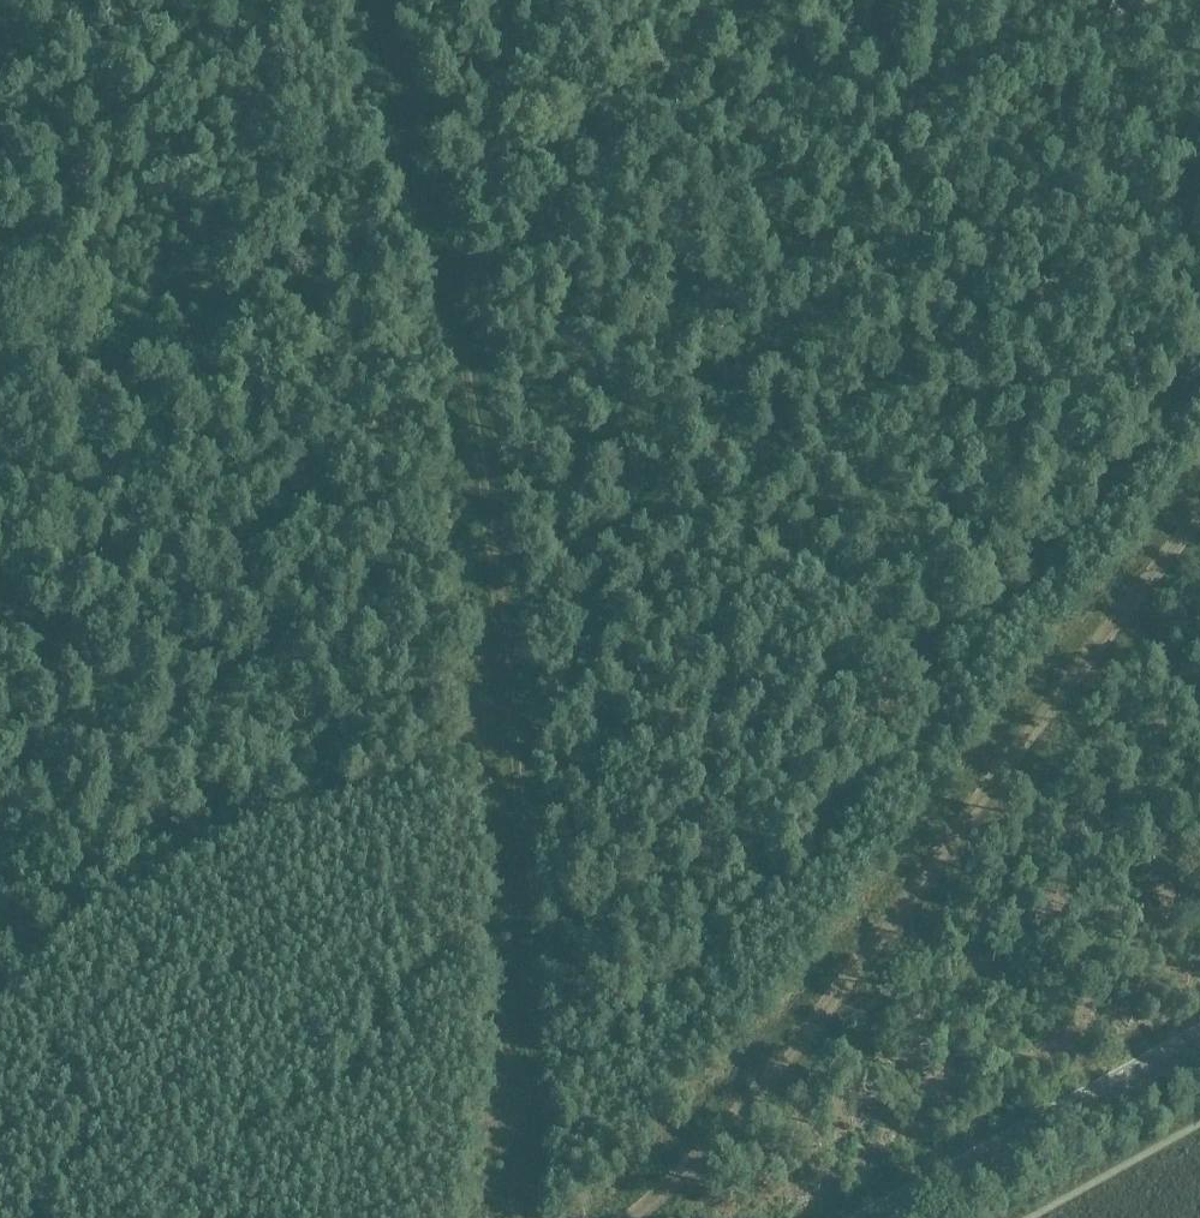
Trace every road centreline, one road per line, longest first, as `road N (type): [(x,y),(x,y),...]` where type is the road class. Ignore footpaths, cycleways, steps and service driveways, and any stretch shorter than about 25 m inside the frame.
road 1 (track): [(381,0),(472,397),(487,502),(525,898),(537,1217)]
road 2 (track): [(1199,517),(773,1079),(637,1217)]
road 3 (tertiary): [(871,1217),(1199,1037)]

